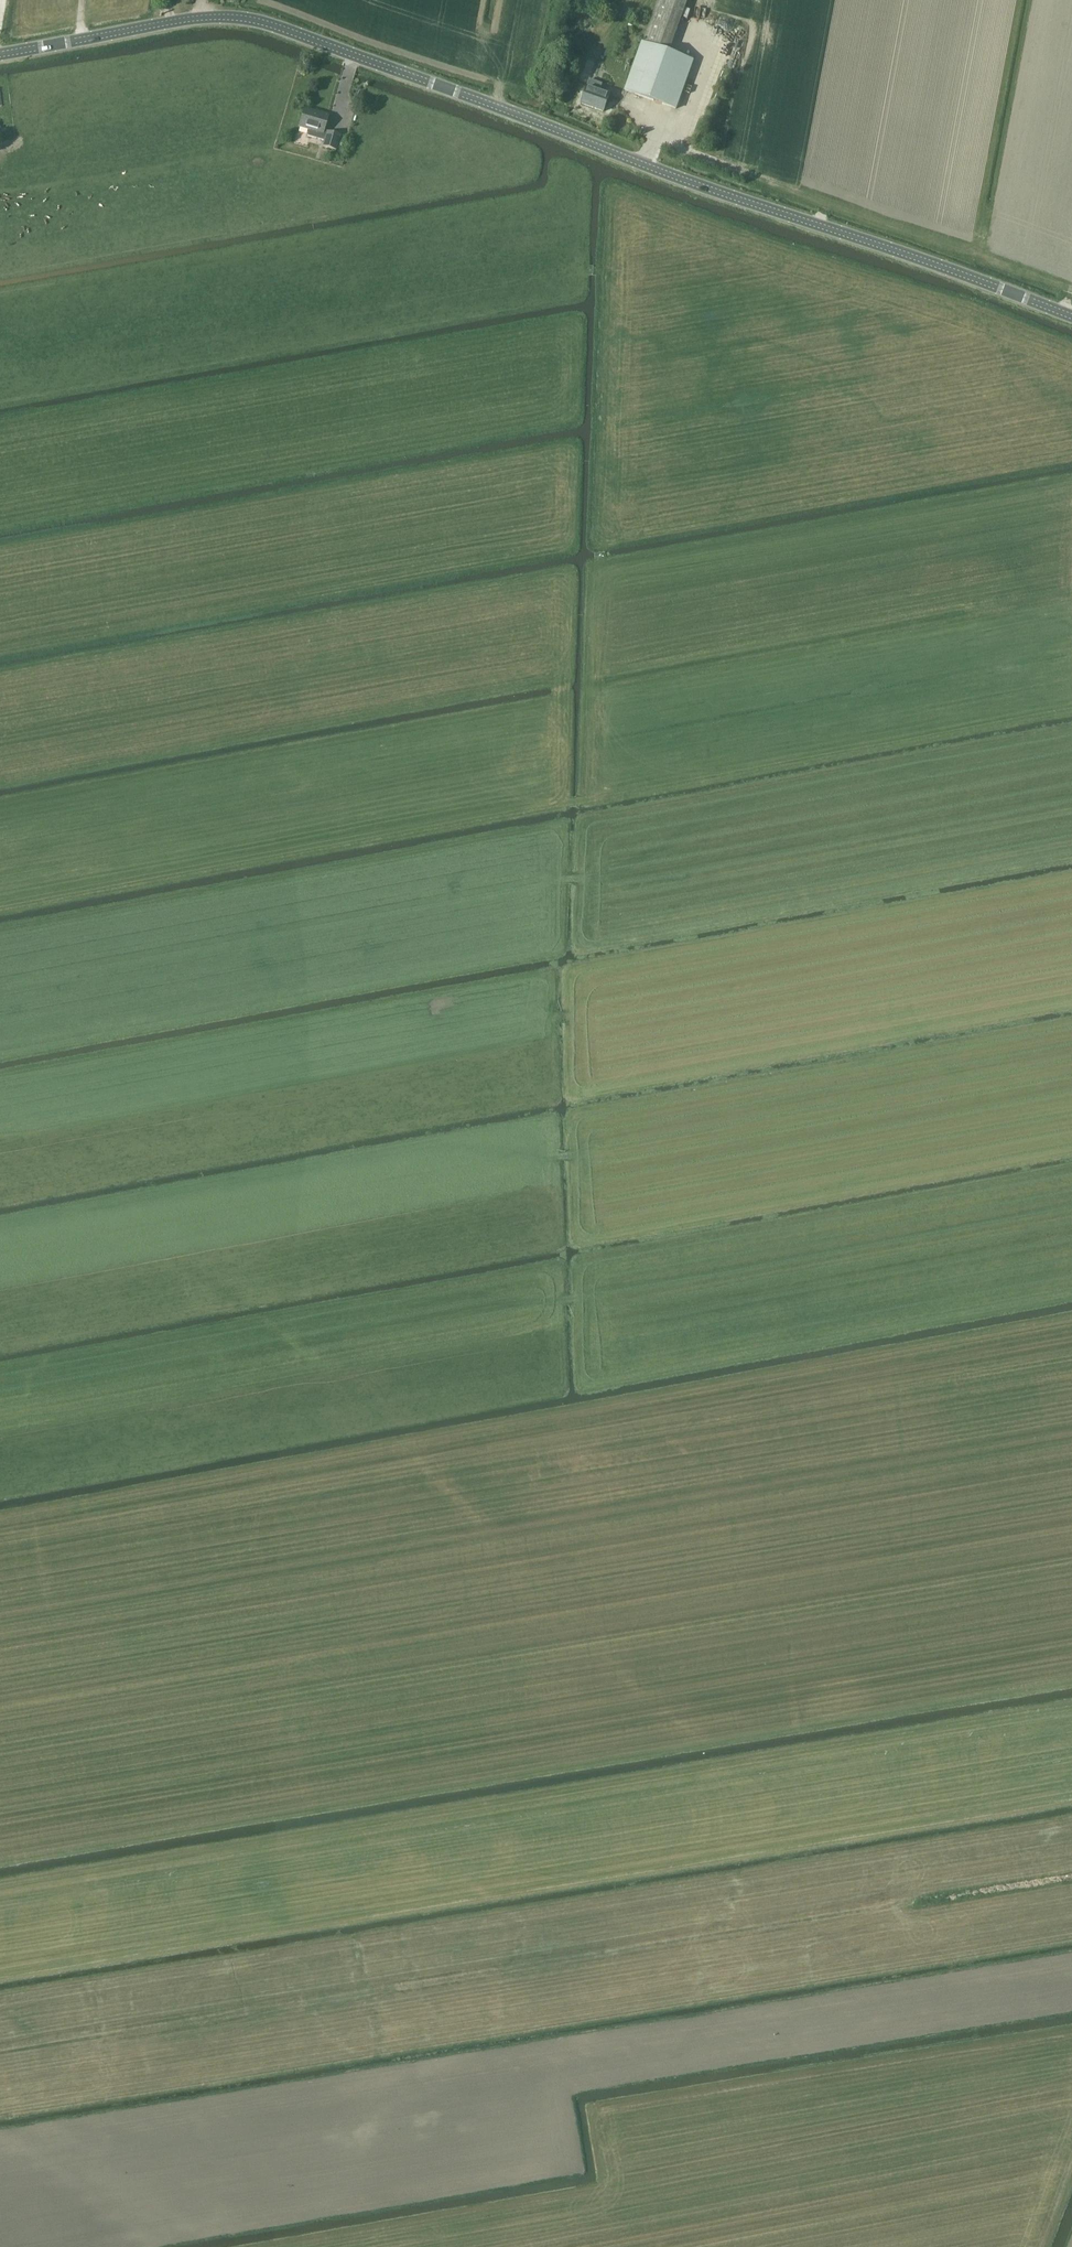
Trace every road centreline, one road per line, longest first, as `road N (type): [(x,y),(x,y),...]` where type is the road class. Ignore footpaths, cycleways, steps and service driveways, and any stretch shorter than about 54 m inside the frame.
road 1 (tertiary): [(1071,312),(286,31),(218,20),(0,55)]

